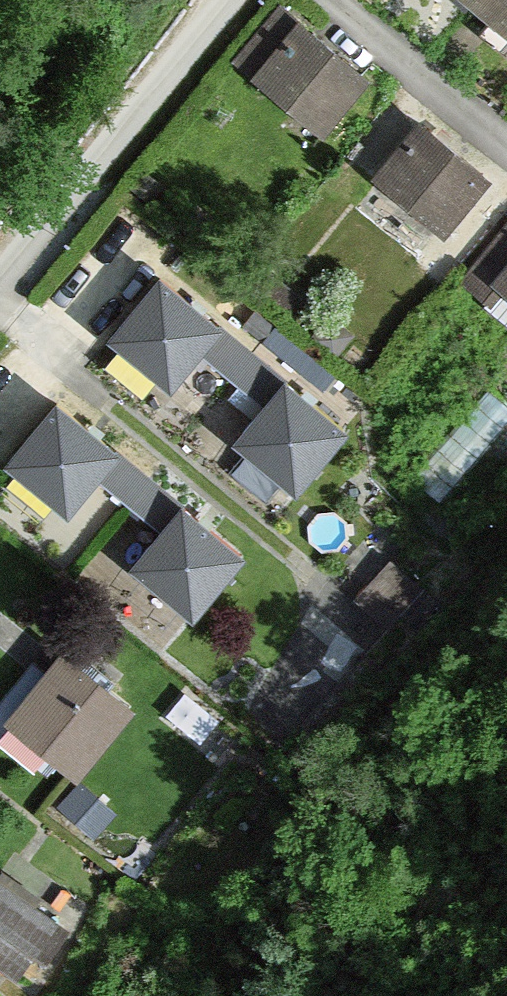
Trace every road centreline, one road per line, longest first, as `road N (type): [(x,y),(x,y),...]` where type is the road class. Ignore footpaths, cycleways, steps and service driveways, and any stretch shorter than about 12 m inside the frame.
road 1 (residential): [(0,266),(218,0)]

